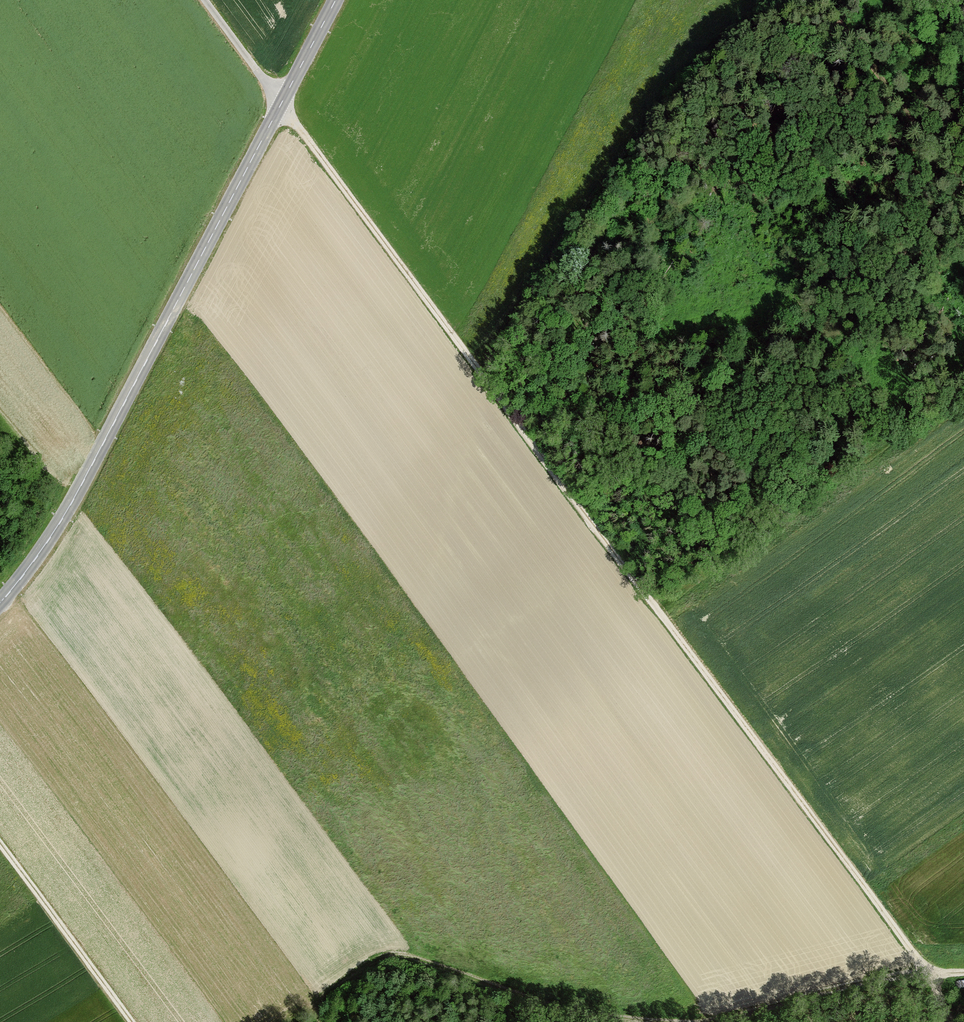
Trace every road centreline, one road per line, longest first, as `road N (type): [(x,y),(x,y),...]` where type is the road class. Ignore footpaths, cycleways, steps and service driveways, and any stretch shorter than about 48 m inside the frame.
road 1 (track): [(929,973),(204,0)]
road 2 (tertiary): [(0,603),(84,480),(336,0)]
road 3 (track): [(322,1021),(306,1005),(380,956),(408,956),(550,1004),(662,1021)]
road 4 (track): [(704,1021),(929,973)]
road 5 (track): [(824,0),(963,182)]
road 6 (track): [(130,1021),(0,847)]

